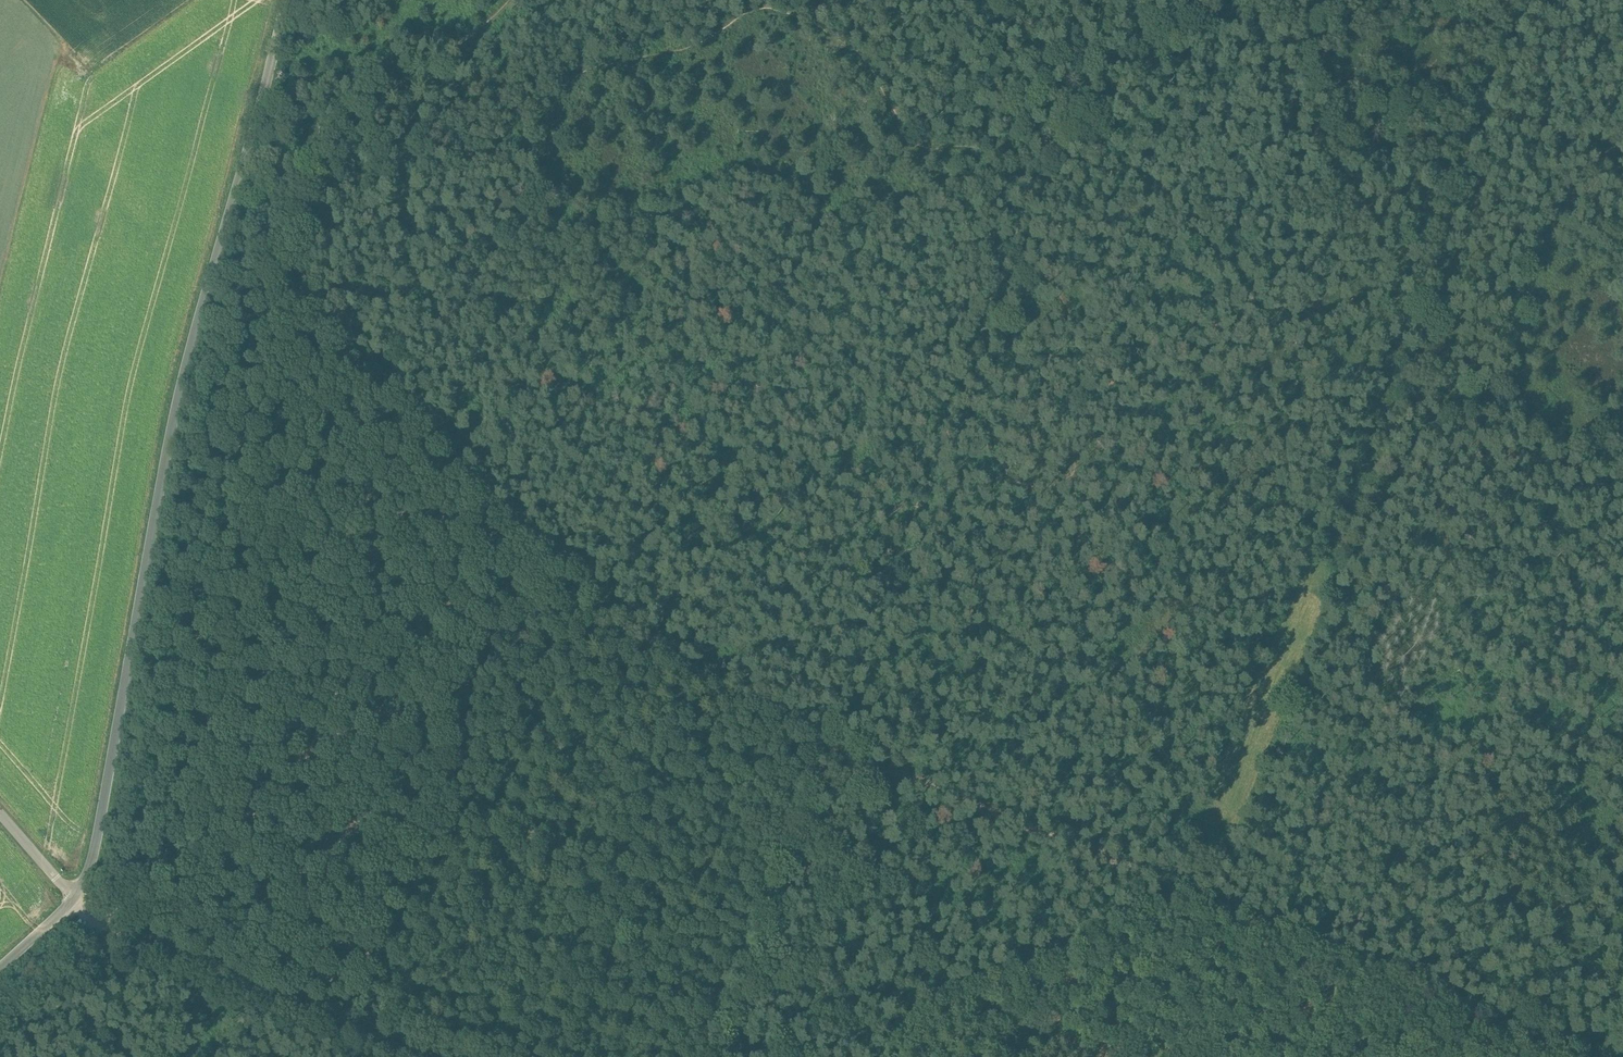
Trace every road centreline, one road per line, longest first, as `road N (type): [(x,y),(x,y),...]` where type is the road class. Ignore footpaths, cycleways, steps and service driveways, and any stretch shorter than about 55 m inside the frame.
road 1 (unclassified): [(290,0),(93,851),(73,898)]
road 2 (track): [(1593,1038),(1202,883),(1051,941),(931,1001),(877,1056)]
road 3 (track): [(535,540),(356,1026)]
road 4 (track): [(434,1056),(103,924)]
road 5 (track): [(1392,370),(1417,388),(1469,402),(1622,472)]
road 6 (track): [(138,938),(2,1056)]

